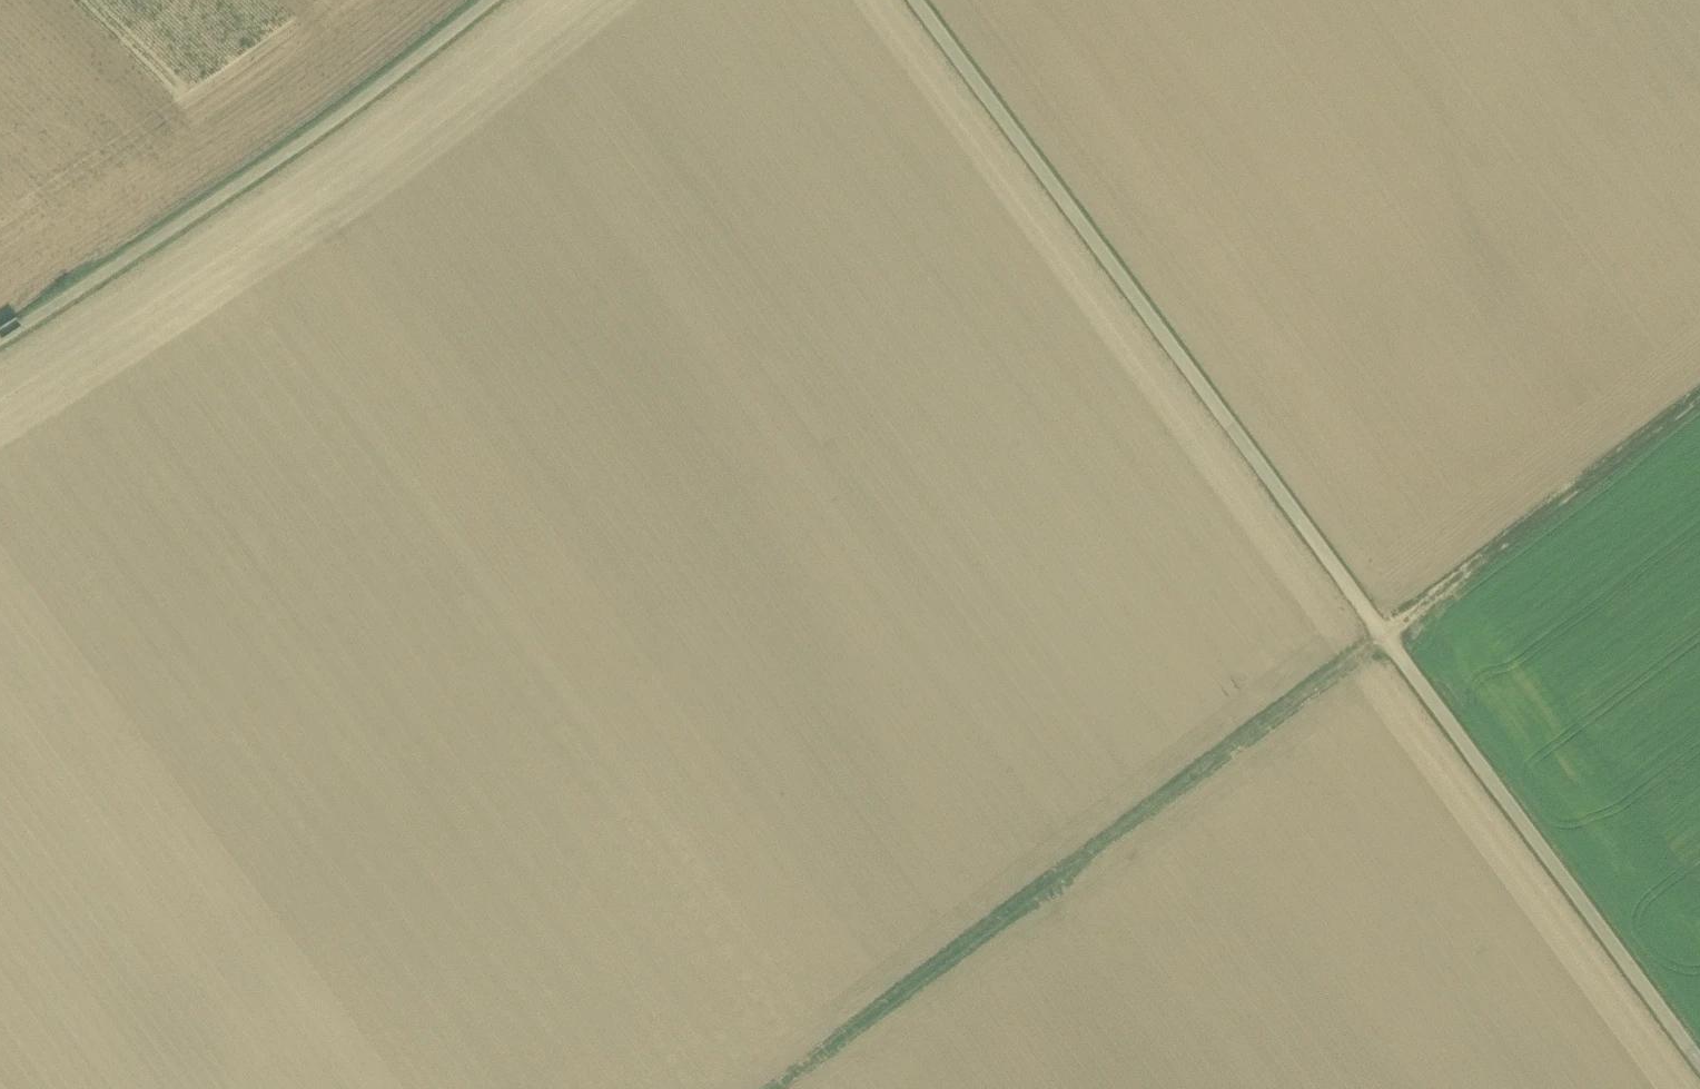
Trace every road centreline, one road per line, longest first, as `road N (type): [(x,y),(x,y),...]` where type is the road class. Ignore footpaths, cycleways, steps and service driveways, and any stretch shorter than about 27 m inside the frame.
road 1 (track): [(913,0),(1699,1064)]
road 2 (track): [(776,1088),(1699,397)]
road 3 (track): [(0,338),(361,101),(489,0)]

